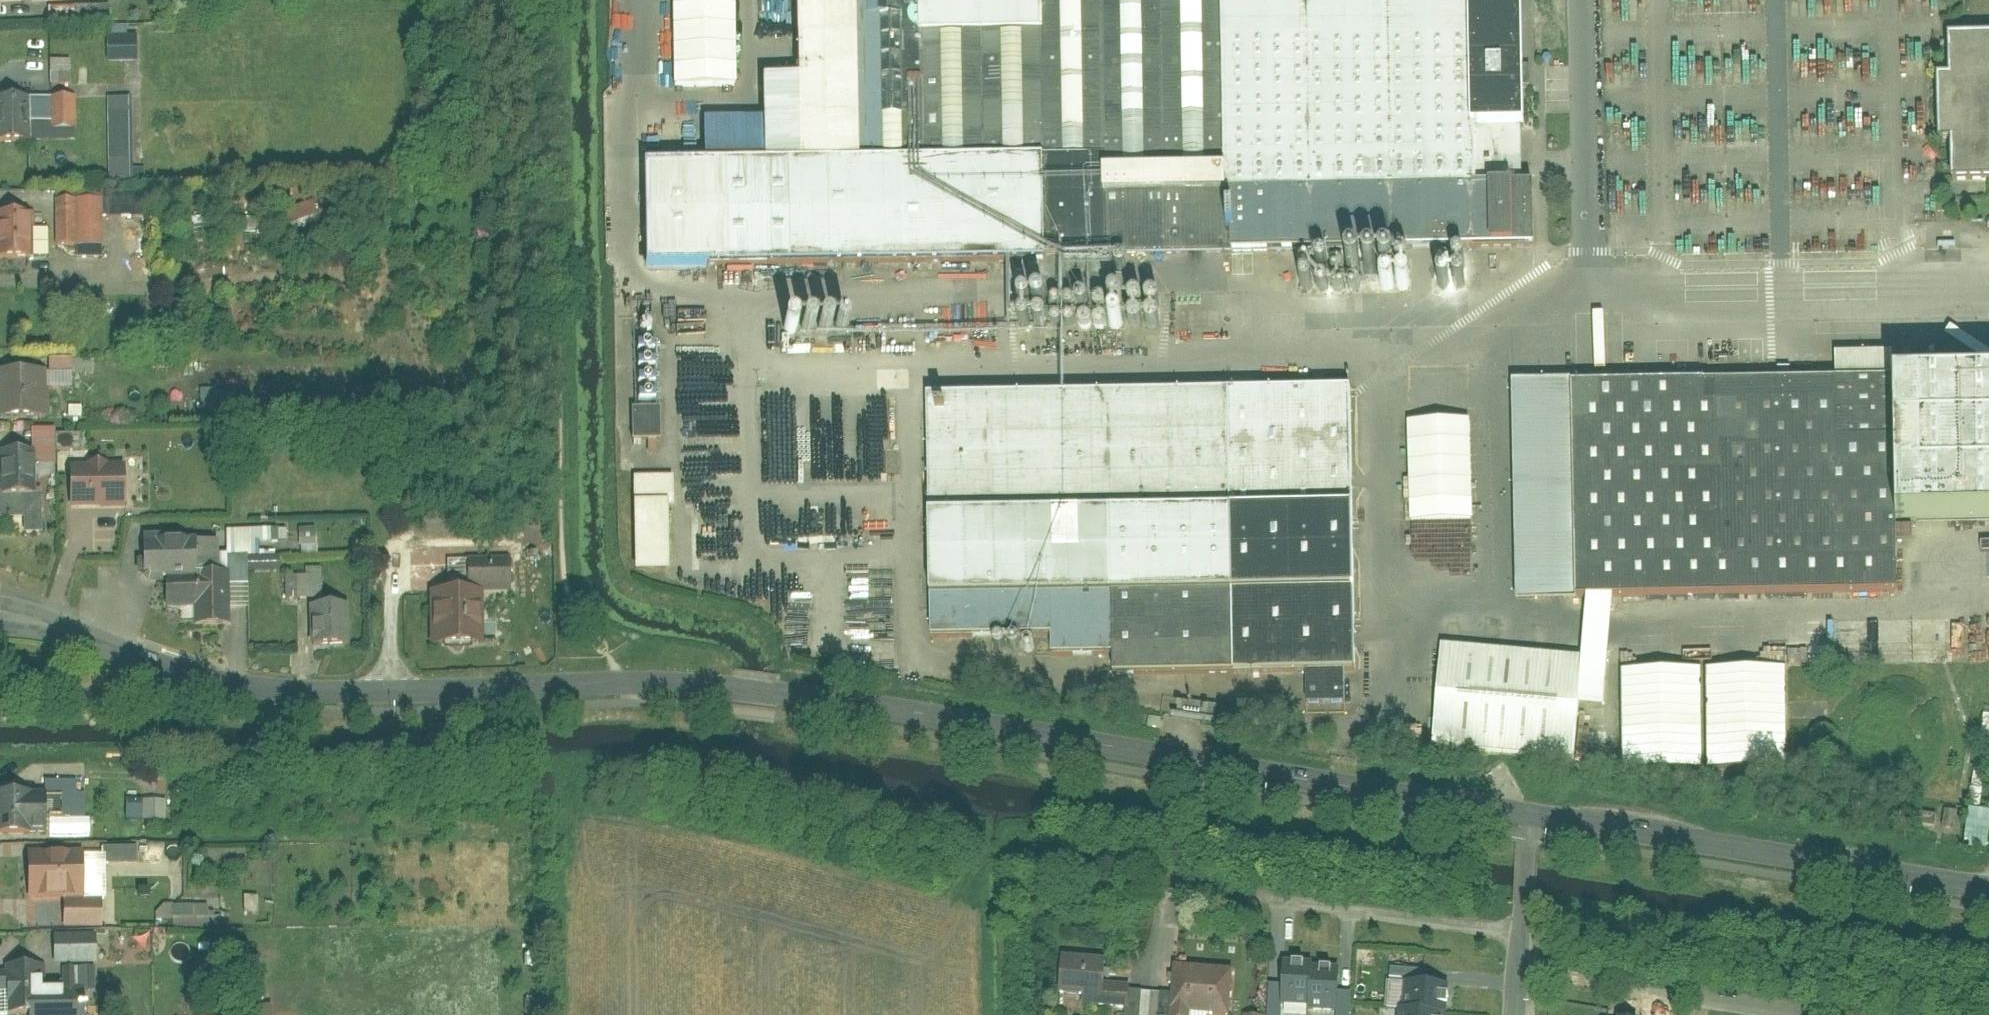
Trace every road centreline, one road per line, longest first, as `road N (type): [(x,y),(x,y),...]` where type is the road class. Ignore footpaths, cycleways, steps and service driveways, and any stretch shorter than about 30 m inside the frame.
road 1 (residential): [(0,617),(58,626),(154,667),(249,691),(623,682),(725,688),(1529,813)]
road 2 (residential): [(1529,813),(1988,885)]
road 3 (residential): [(1162,877),(1519,941)]
road 4 (residential): [(1516,969),(1800,1014)]
road 5 (residential): [(1529,813),(1519,941)]

